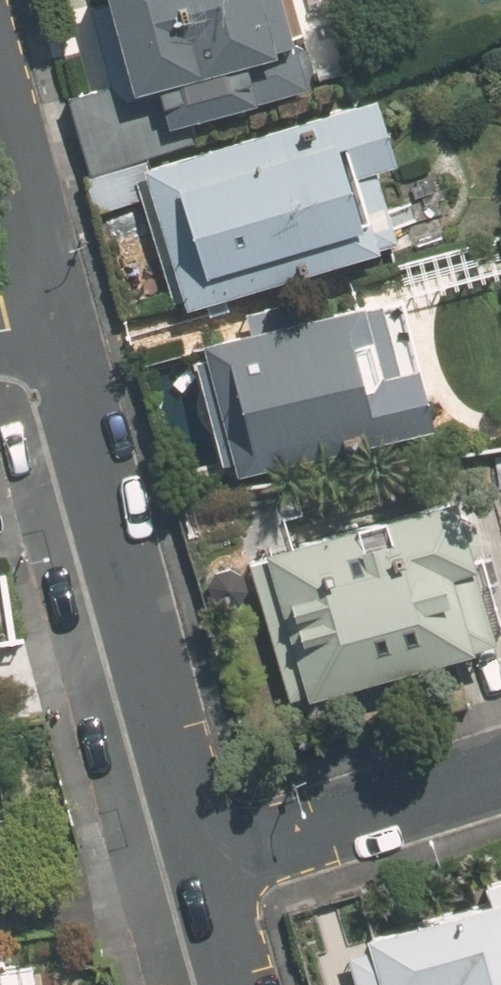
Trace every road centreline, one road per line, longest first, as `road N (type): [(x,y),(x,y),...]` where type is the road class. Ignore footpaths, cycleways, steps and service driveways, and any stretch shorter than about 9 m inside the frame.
road 1 (residential): [(205,860),(54,317)]
road 2 (residential): [(205,860),(500,770)]
road 3 (residential): [(54,317),(0,99)]
road 4 (residential): [(240,984),(205,860)]

